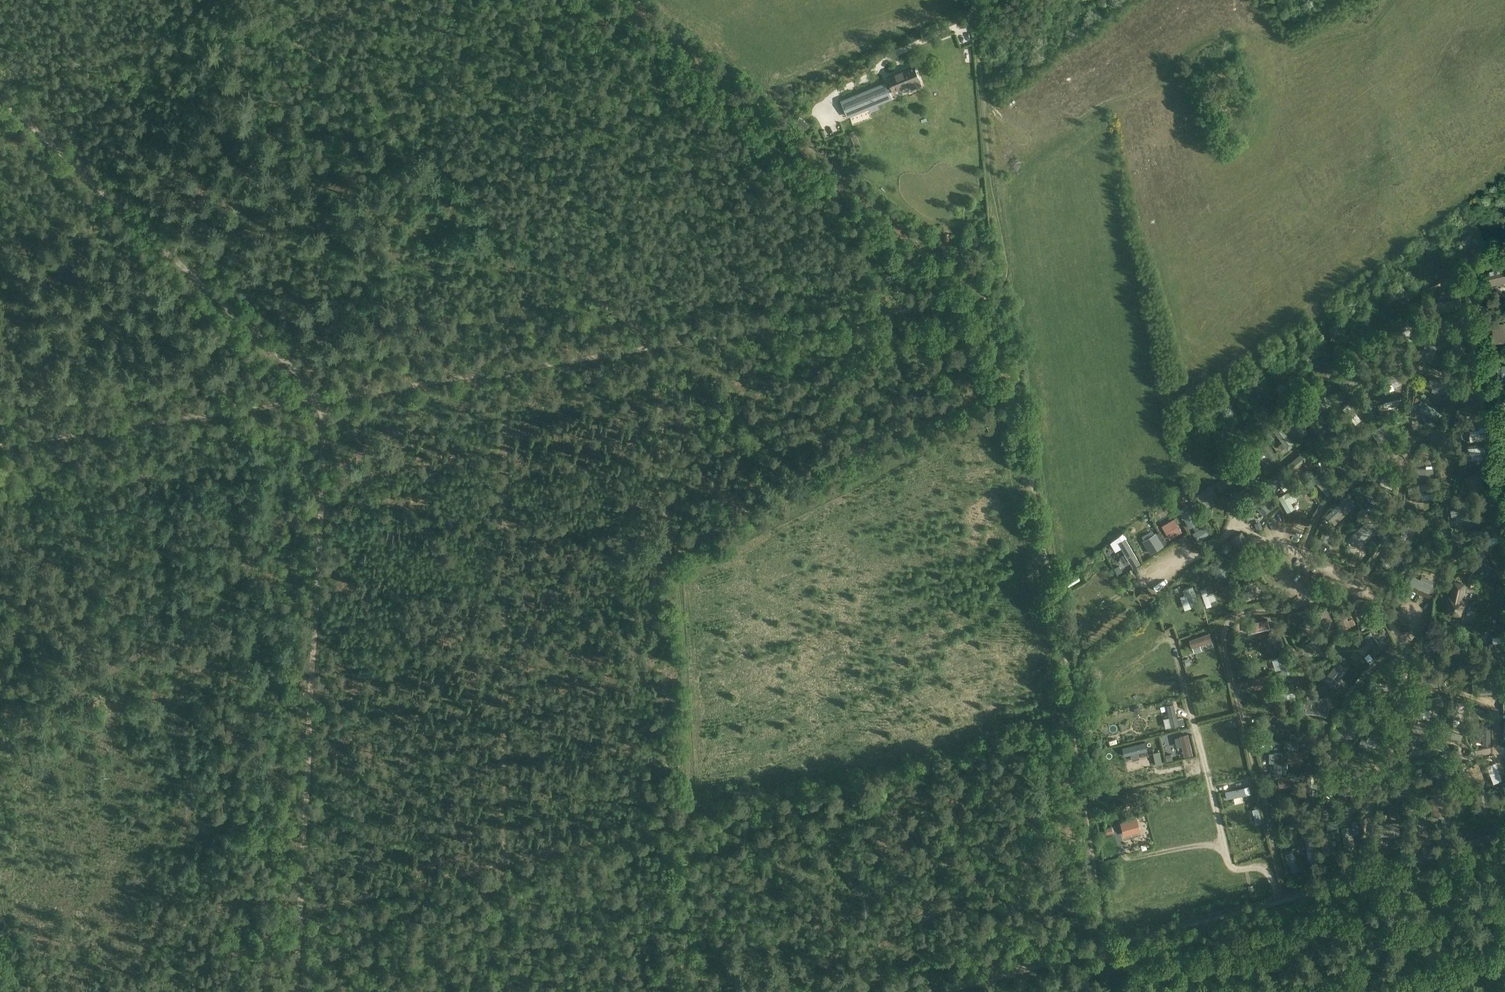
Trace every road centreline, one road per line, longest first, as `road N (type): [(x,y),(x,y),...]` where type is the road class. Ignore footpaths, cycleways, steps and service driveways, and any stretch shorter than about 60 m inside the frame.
road 1 (track): [(1101,904),(992,193),(977,21)]
road 2 (track): [(1077,718),(301,893)]
road 3 (track): [(681,991),(673,812),(690,783),(685,584),(670,549),(655,346)]
road 4 (track): [(0,444),(506,370)]
road 5 (track): [(301,893),(324,399)]
road 6 (track): [(649,347),(277,23)]
road 7 (track): [(506,370),(502,850)]
road 8 (track): [(922,991),(1373,871)]
road 9 (track): [(0,91),(324,399)]
road 10 (unclassified): [(1373,871),(1504,835)]

